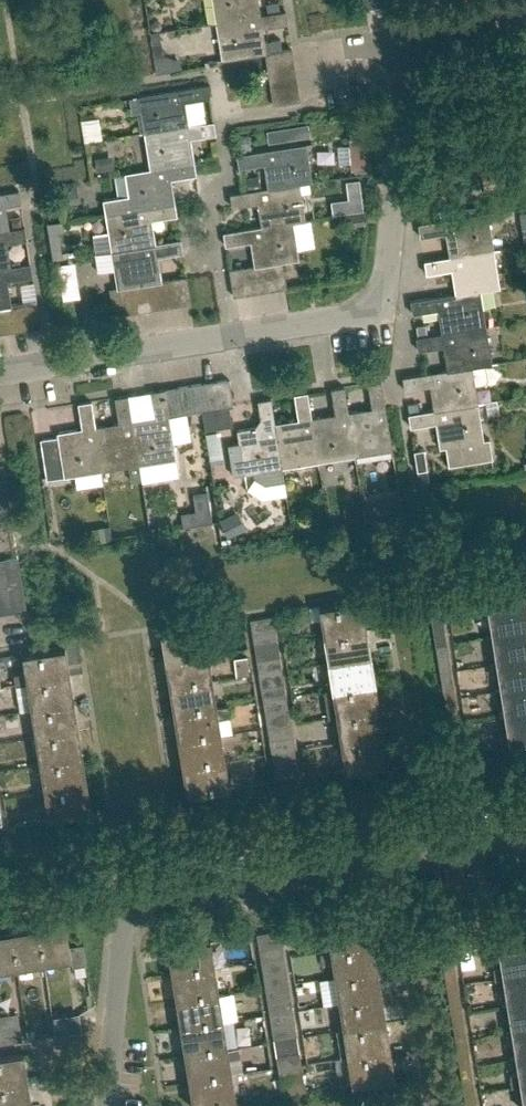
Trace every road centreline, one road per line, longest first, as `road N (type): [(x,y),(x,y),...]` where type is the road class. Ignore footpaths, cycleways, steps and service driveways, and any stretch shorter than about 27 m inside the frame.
road 1 (residential): [(410,41),(387,282),(361,316),(0,372)]
road 2 (residential): [(106,1105),(123,947),(134,919),(155,902),(525,838)]

